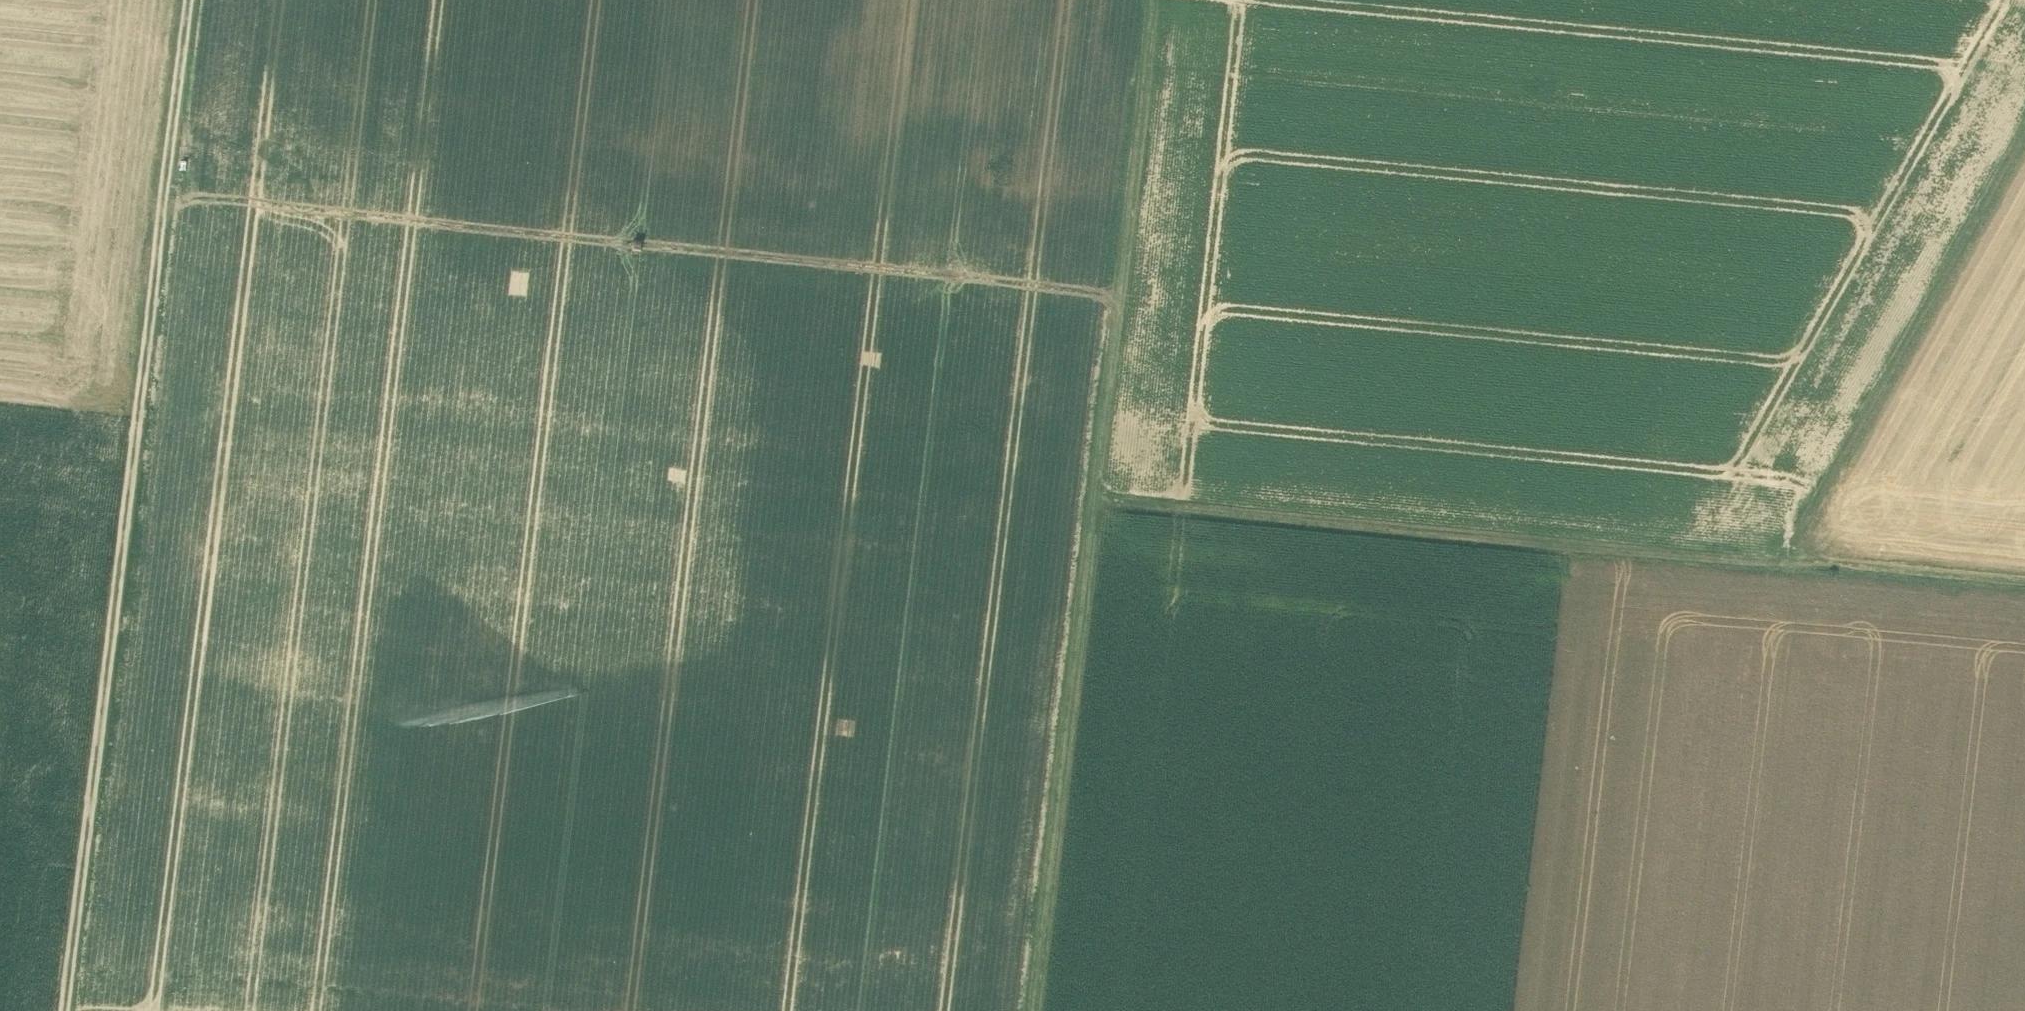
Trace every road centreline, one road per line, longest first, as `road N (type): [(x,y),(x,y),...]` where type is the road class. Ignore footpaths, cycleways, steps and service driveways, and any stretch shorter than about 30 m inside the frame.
road 1 (track): [(1155,0),(1030,1010)]
road 2 (track): [(188,0),(65,1010)]
road 3 (track): [(1094,496),(2024,587)]
road 4 (track): [(1782,563),(2024,134)]

